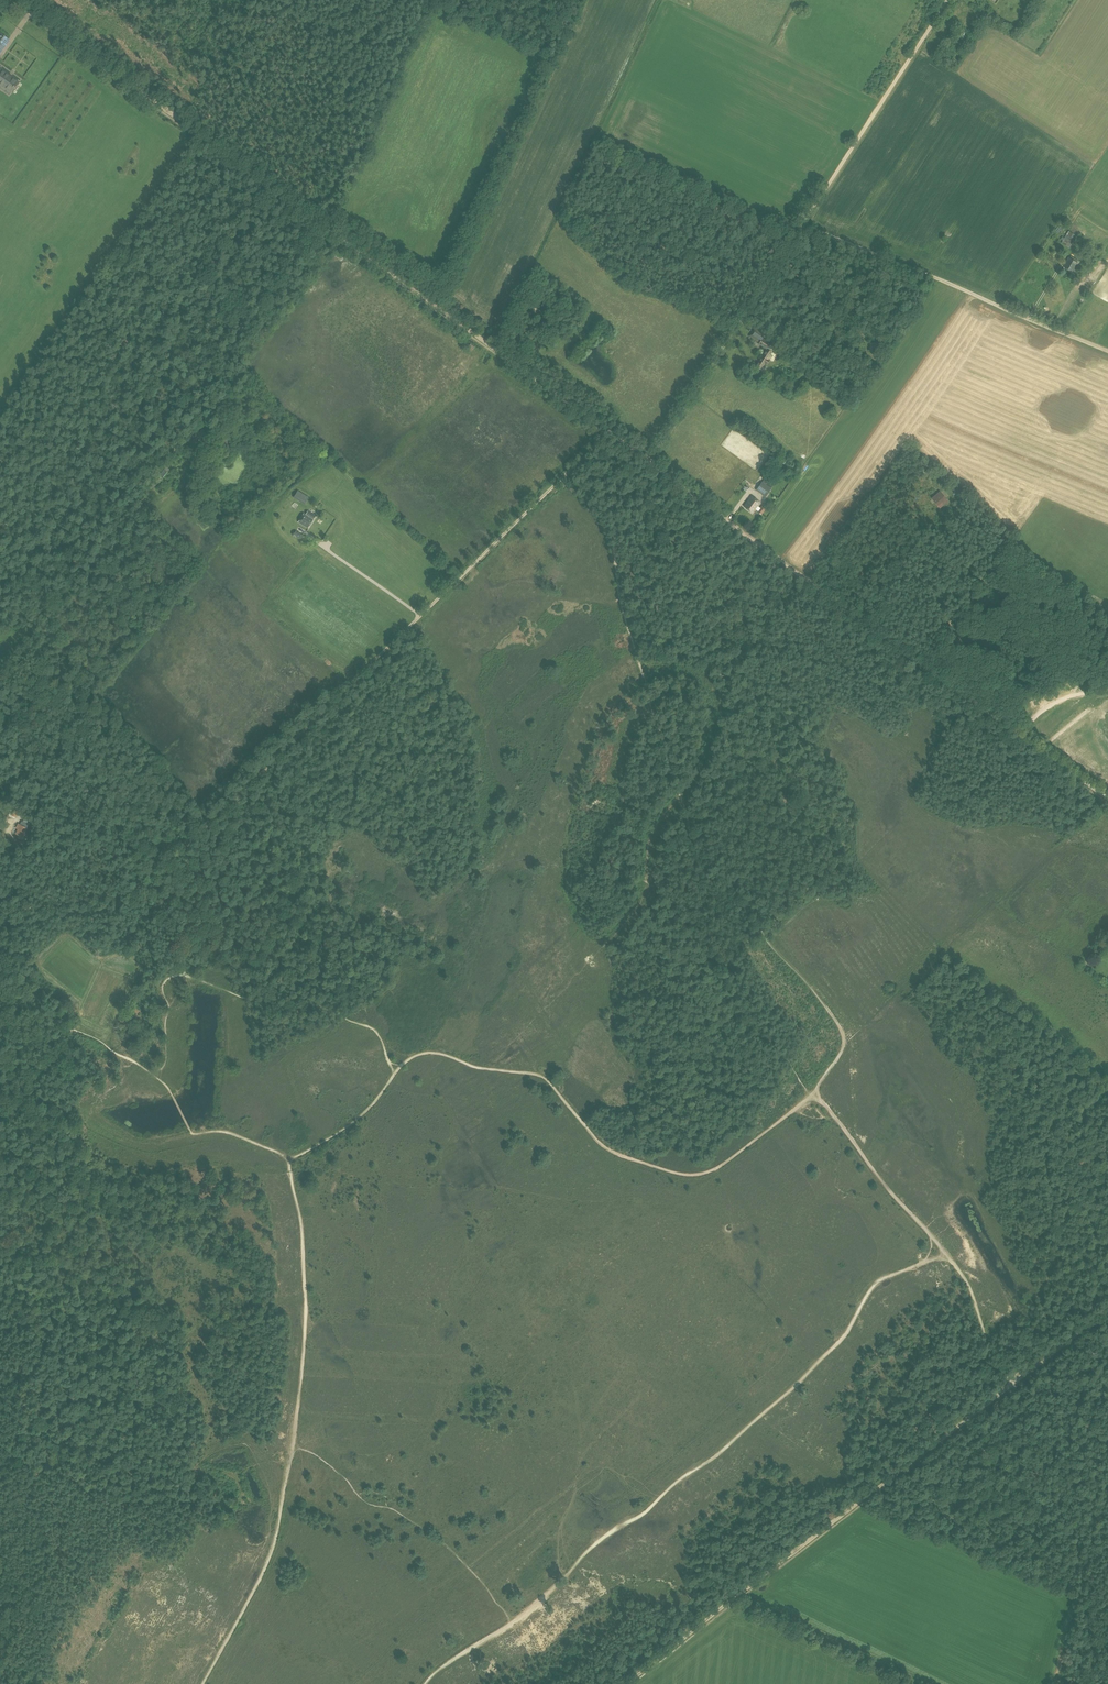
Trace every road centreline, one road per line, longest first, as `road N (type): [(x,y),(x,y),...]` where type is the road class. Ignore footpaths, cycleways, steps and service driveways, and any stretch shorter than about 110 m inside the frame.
road 1 (track): [(814,1092),(842,1053),(841,1030),(695,840),(617,587),(615,495),(626,471),(647,461)]
road 2 (track): [(136,888),(605,435)]
road 3 (track): [(513,1624),(590,1549),(644,1514),(798,1383),(840,1340),(879,1280),(945,1253)]
road 4 (track): [(1107,797),(647,461)]
road 5 (track): [(814,1092),(720,1166),(693,1175),(601,1144),(538,1074),(433,1052),(413,1056),(394,1074)]
road 6 (track): [(608,432),(248,168)]
road 7 (track): [(738,1594),(1012,1385)]
road 8 (track): [(1107,349),(802,224)]
road 9 (track): [(291,1158),(306,1307),(294,1447)]
road 10 (track): [(647,461),(802,224)]
road 11 (track): [(802,224),(949,0)]
road 12 (track): [(294,1447),(273,1545),(203,1683)]
road 13 (track): [(945,1253),(814,1092)]
road 14 (track): [(319,451),(456,581)]
road 15 (track): [(1012,1385),(945,1253)]
road 16 (track): [(627,1683),(738,1594)]
road 17 (track): [(184,122),(69,40)]
road 18 (track): [(0,912),(136,888)]
road 19 (track): [(421,615),(309,535)]
road 20 (track): [(394,1074),(353,1123),(291,1158)]
road 21 (track): [(1012,1385),(1107,1310)]

